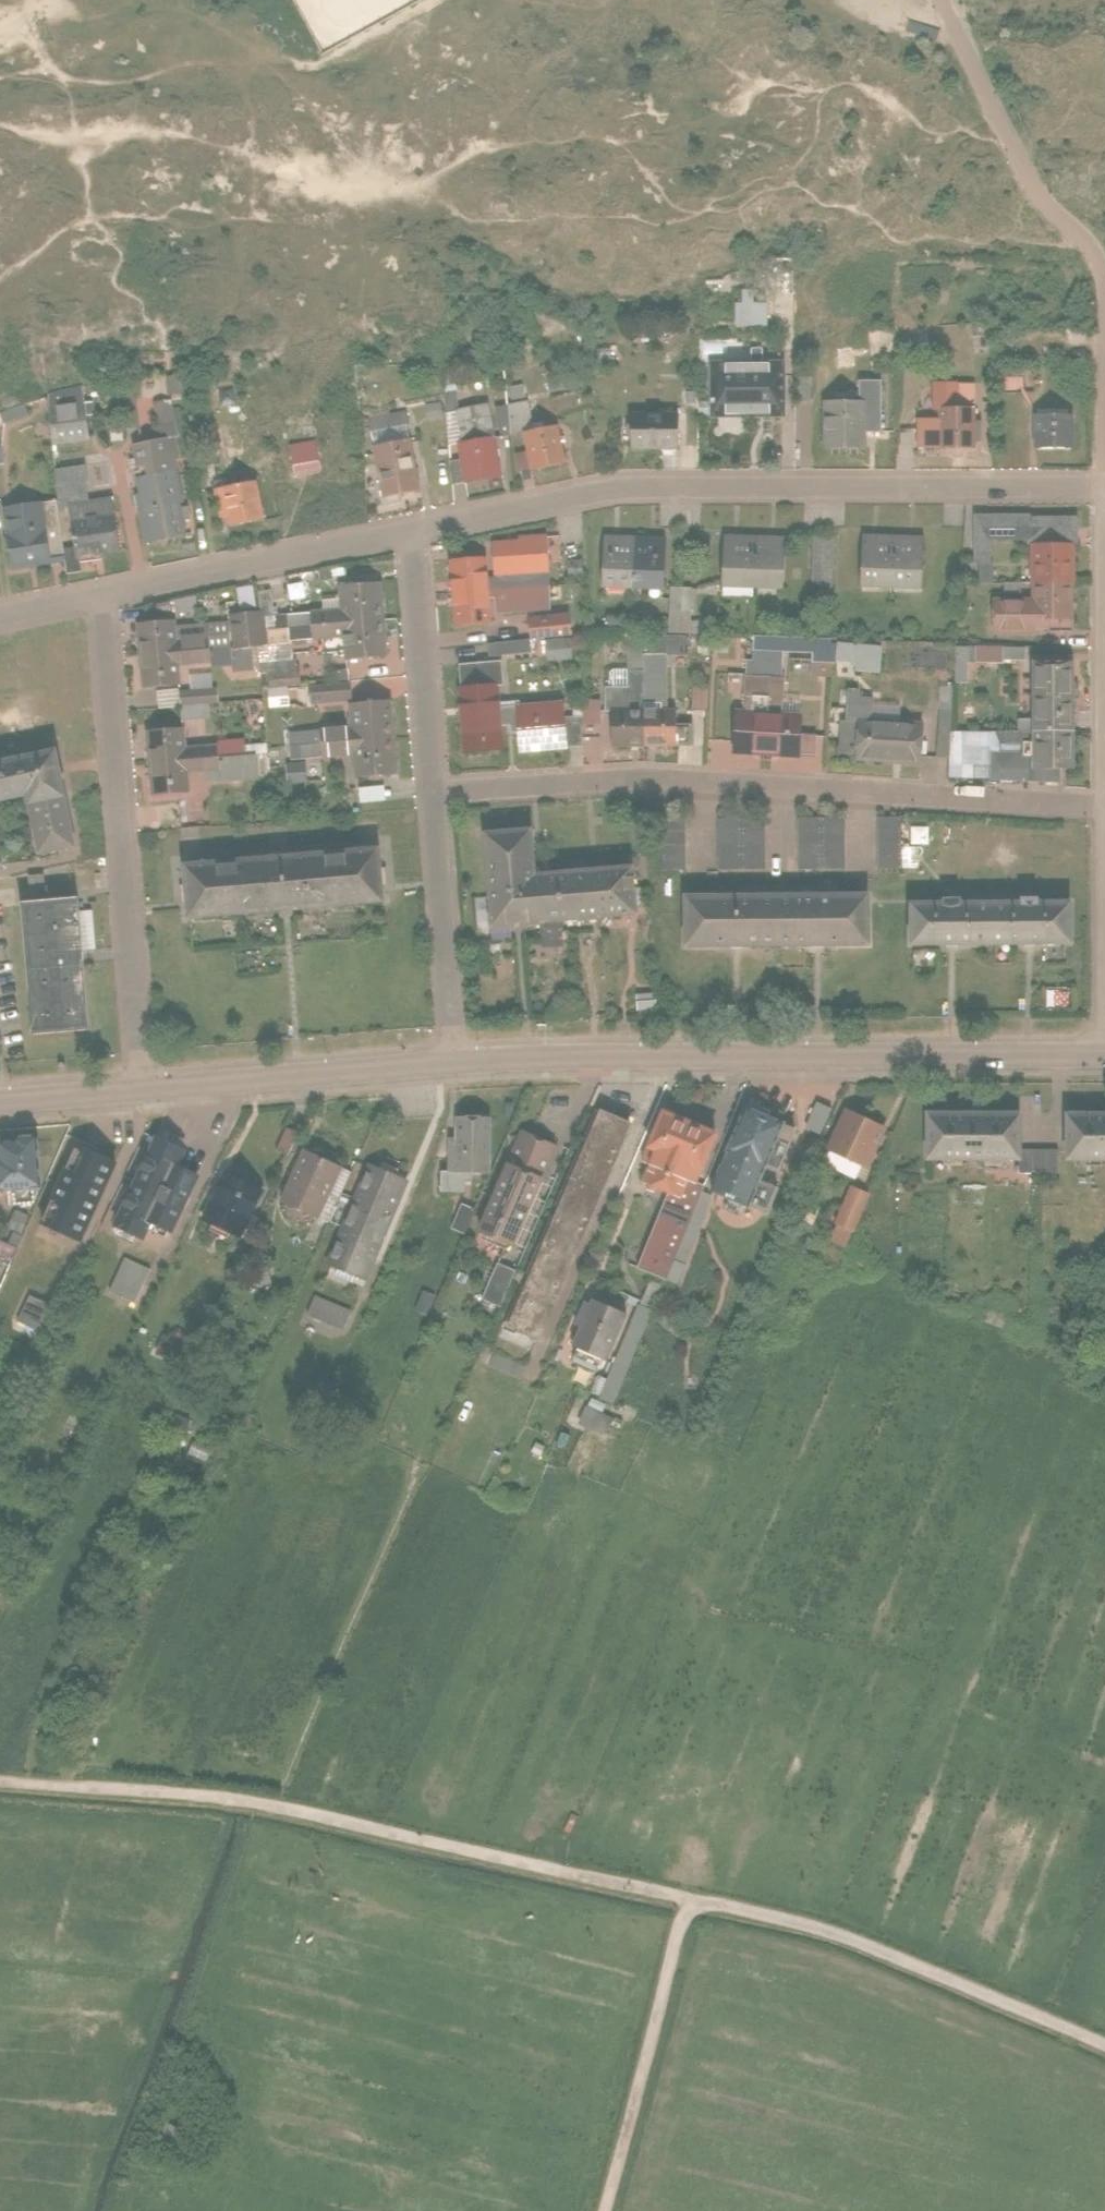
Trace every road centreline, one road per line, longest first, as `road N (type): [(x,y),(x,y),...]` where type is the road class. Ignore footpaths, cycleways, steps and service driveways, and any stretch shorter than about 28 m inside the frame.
road 1 (track): [(0,1782),(235,1801),(820,1927),(1104,2042)]
road 2 (residential): [(410,530),(619,490),(1104,481)]
road 3 (residential): [(1104,807),(696,784),(431,795)]
road 4 (residential): [(450,1067),(1103,1061)]
road 5 (residential): [(104,593),(144,1093)]
road 6 (track): [(605,2210),(690,1900)]
road 7 (residential): [(104,593),(410,530)]
road 8 (residential): [(144,1093),(450,1067)]
road 9 (residential): [(450,1067),(431,795)]
road 10 (residential): [(431,795),(410,530)]
road 11 (residential): [(1104,807),(1103,1061)]
road 12 (residential): [(1104,607),(1104,807)]
road 13 (residential): [(0,1104),(144,1093)]

